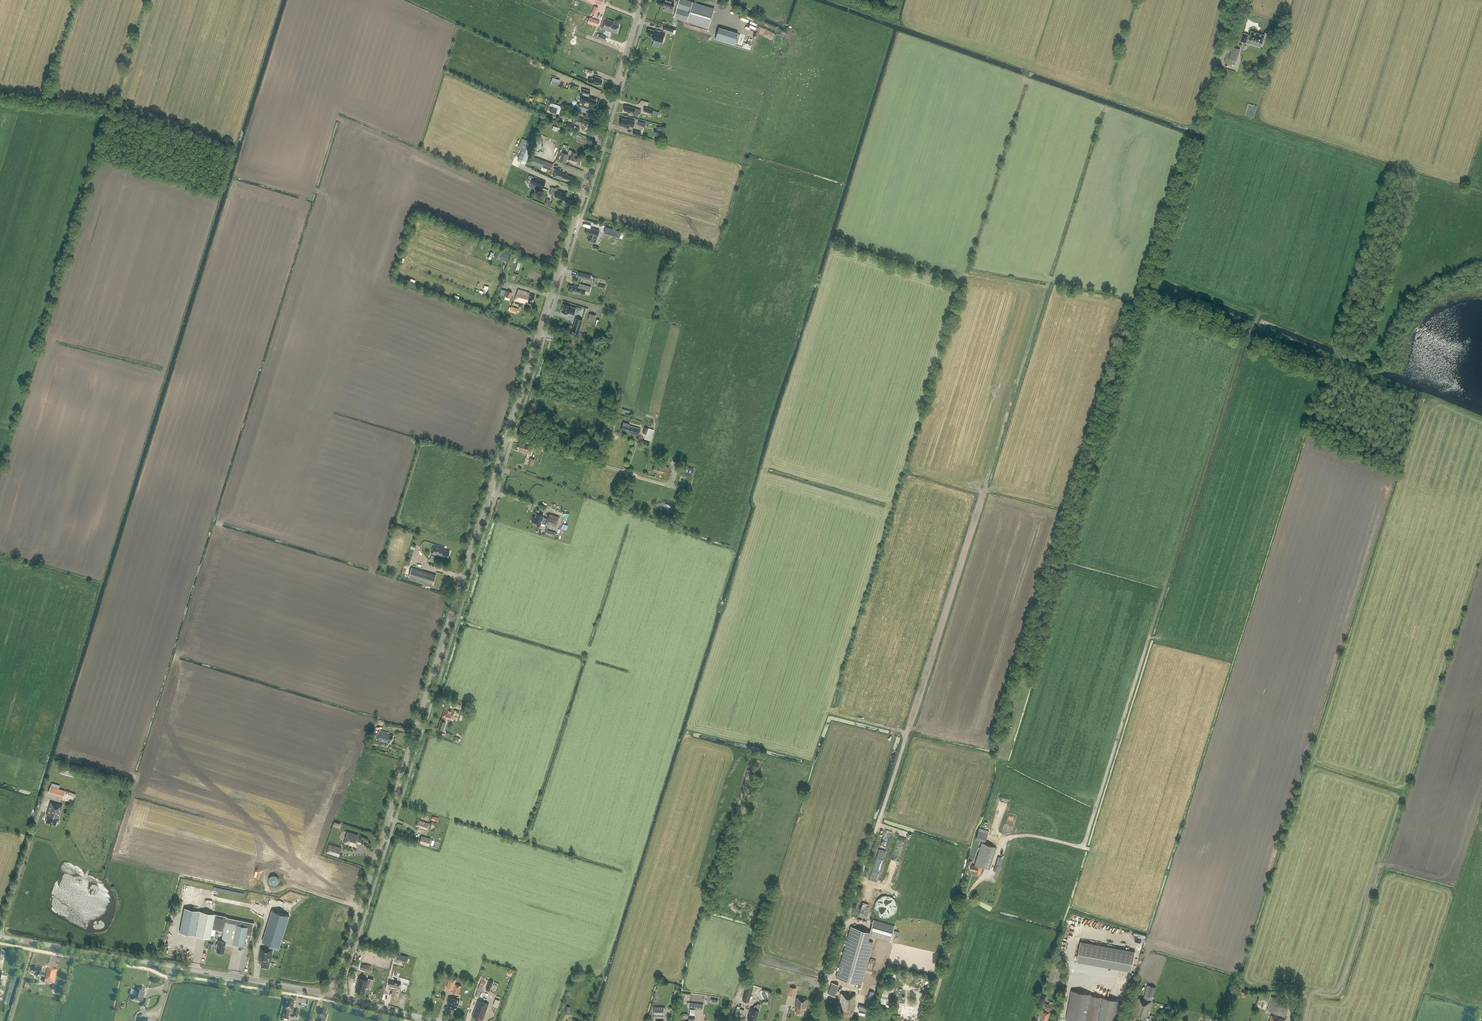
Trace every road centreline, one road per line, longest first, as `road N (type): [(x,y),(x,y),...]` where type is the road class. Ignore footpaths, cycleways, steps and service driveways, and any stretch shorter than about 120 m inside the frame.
road 1 (tertiary): [(332,995),(644,0)]
road 2 (secondary): [(332,995),(34,942)]
road 3 (track): [(506,438),(670,482)]

